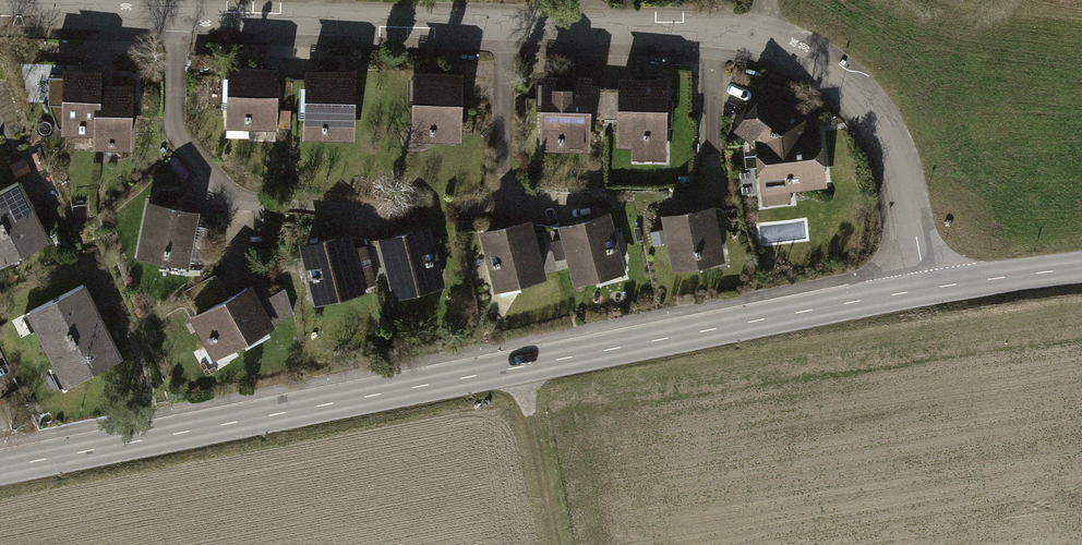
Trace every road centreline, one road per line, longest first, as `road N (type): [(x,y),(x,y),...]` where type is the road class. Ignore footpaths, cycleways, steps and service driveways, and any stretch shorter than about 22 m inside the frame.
road 1 (residential): [(933,287),(896,136),(847,76),(760,34),(0,10)]
road 2 (secondary): [(0,471),(933,287)]
road 3 (track): [(520,367),(556,544)]
road 4 (secondary): [(933,287),(1081,271)]

